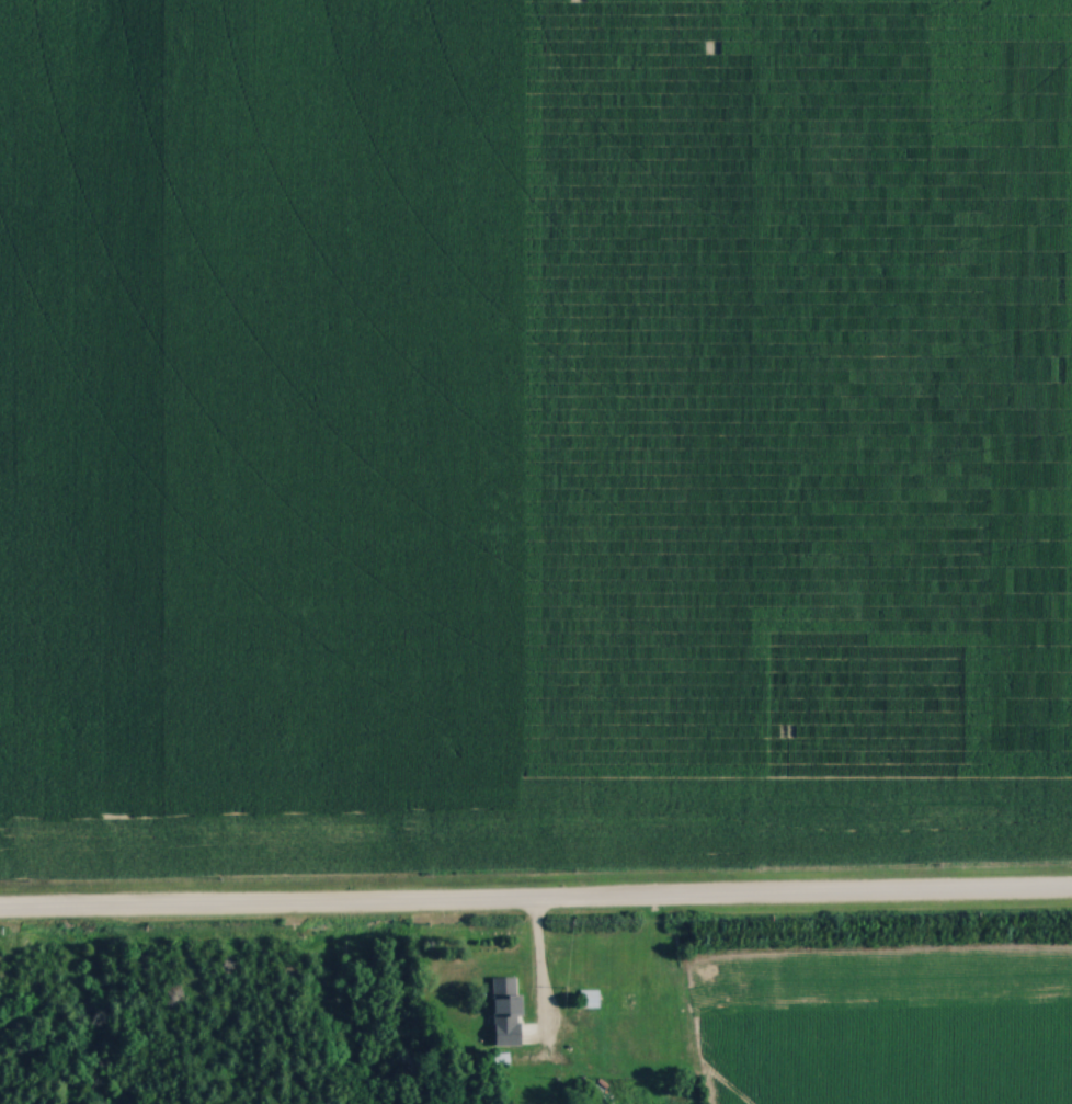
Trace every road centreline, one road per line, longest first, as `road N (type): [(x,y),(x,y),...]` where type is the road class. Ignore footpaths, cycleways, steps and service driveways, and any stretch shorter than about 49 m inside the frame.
road 1 (residential): [(0,908),(1071,895)]

